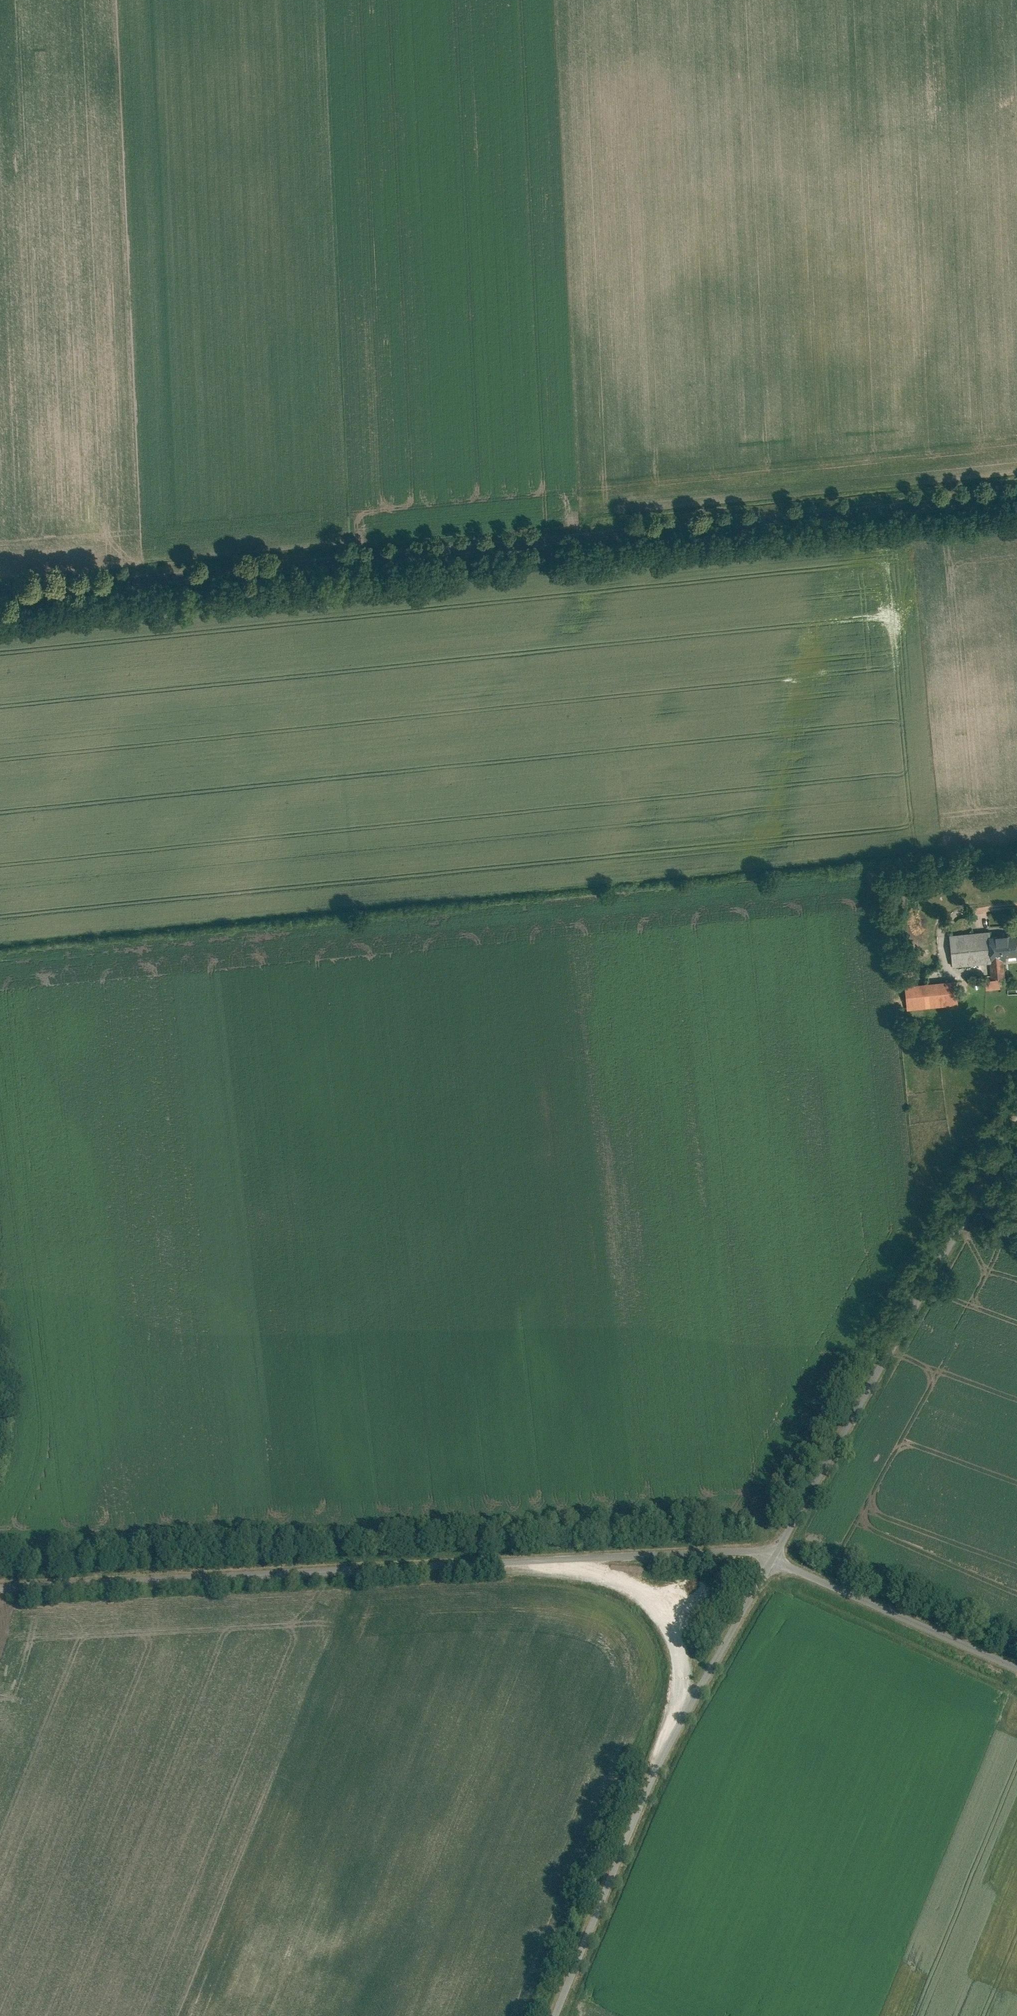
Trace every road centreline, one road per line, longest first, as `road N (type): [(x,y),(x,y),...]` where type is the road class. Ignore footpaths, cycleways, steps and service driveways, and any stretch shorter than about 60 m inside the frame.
road 1 (unclassified): [(1016,1667),(757,1552),(0,1592)]
road 2 (tertiary): [(1016,494),(0,593)]
road 3 (track): [(545,1564),(615,1581),(645,1599),(668,1626),(678,1656),(680,1724)]

